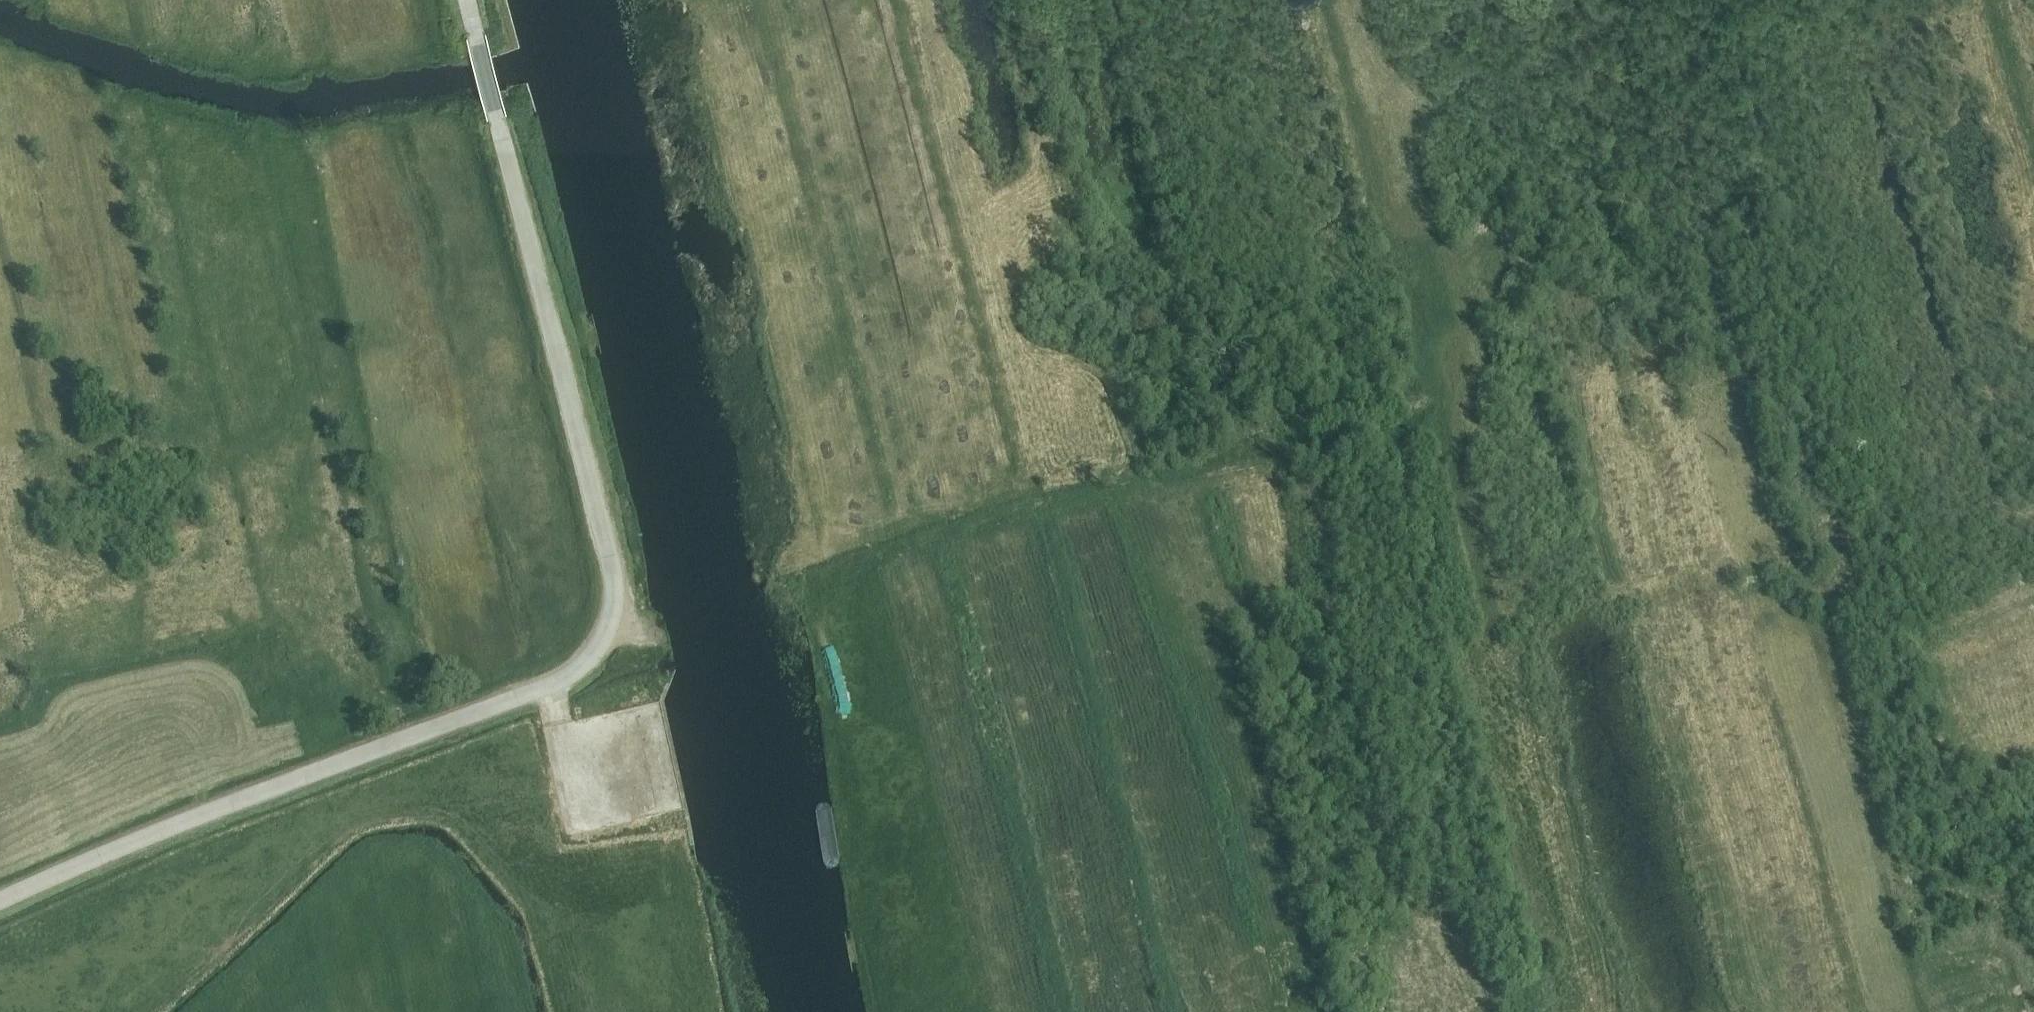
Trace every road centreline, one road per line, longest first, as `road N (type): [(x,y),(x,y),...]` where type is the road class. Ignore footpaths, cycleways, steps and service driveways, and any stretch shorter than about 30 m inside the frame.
road 1 (tertiary): [(0,899),(551,683),(598,644),(613,596),(610,560),(468,0)]

